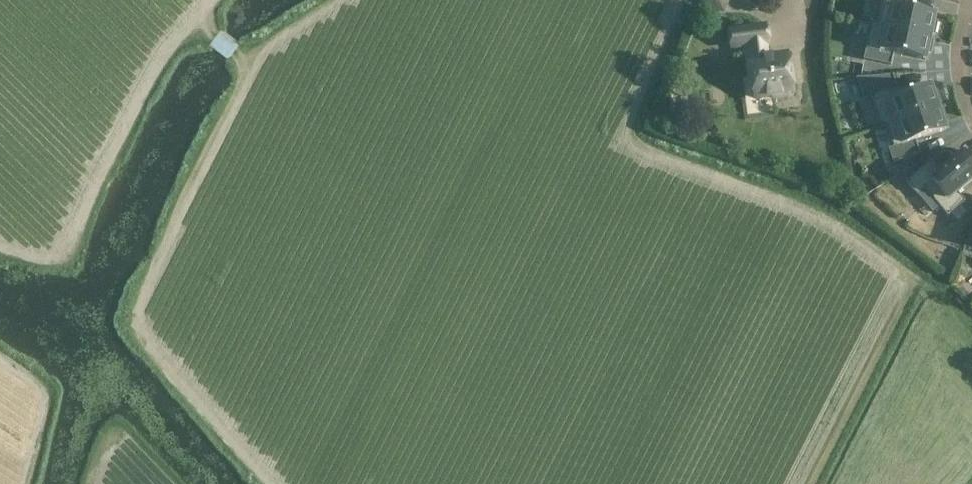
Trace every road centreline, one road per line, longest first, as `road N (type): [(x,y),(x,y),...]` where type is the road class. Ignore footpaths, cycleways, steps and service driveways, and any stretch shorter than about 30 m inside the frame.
road 1 (track): [(327,0),(249,67),(142,286),(139,327),(283,483)]
road 2 (track): [(207,0),(157,59),(70,249),(57,261),(24,255)]

